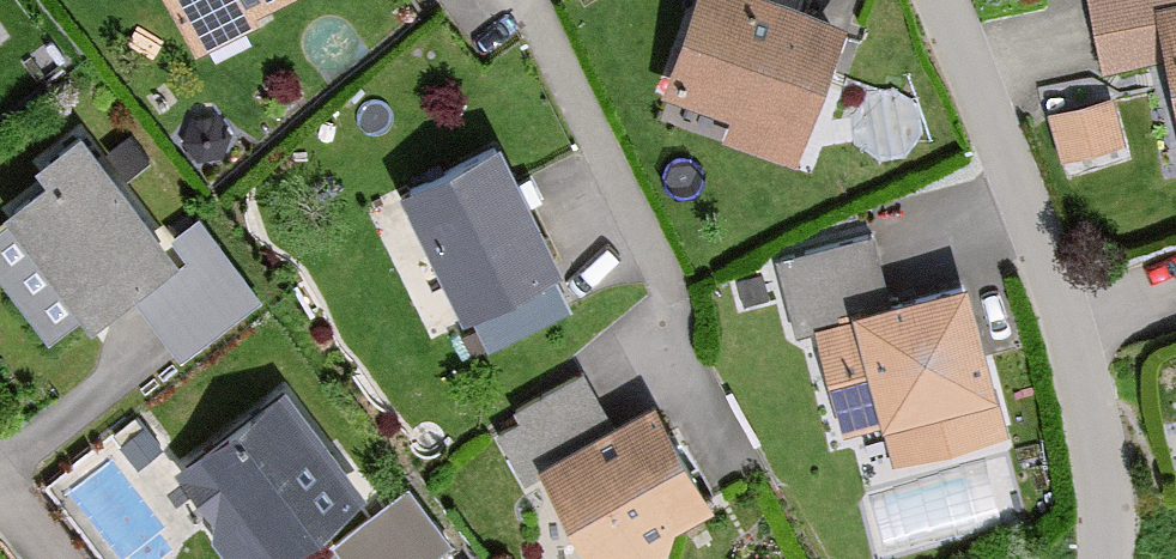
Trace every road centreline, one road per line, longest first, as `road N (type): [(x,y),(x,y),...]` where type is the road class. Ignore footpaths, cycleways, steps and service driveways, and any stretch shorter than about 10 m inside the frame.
road 1 (residential): [(942,0),(1083,381),(1082,558)]
road 2 (residential): [(529,0),(673,290)]

